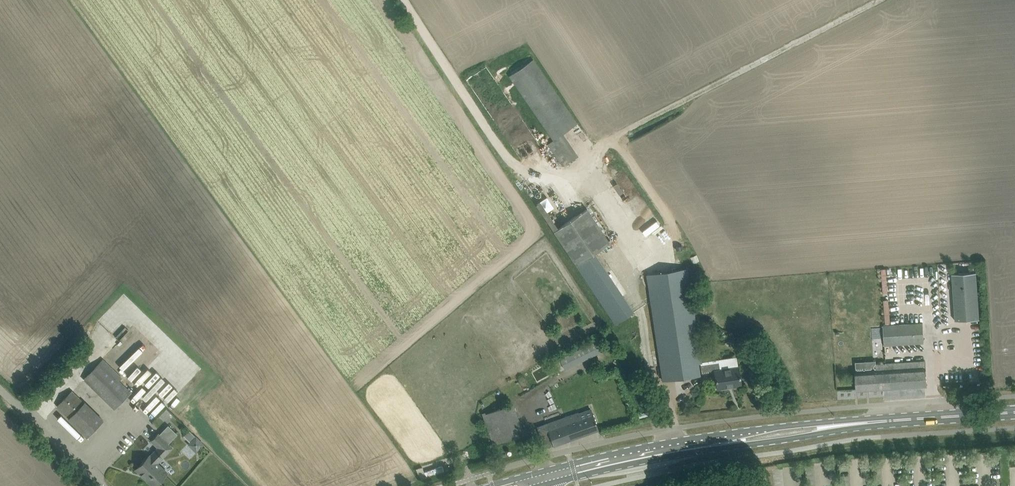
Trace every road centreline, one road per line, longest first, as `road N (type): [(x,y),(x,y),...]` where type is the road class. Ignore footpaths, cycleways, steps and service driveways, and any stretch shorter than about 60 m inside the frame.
road 1 (track): [(886,0),(613,142)]
road 2 (primary): [(527,483),(737,438)]
road 3 (primary): [(1014,412),(834,426)]
road 4 (unclassified): [(0,388),(103,485)]

